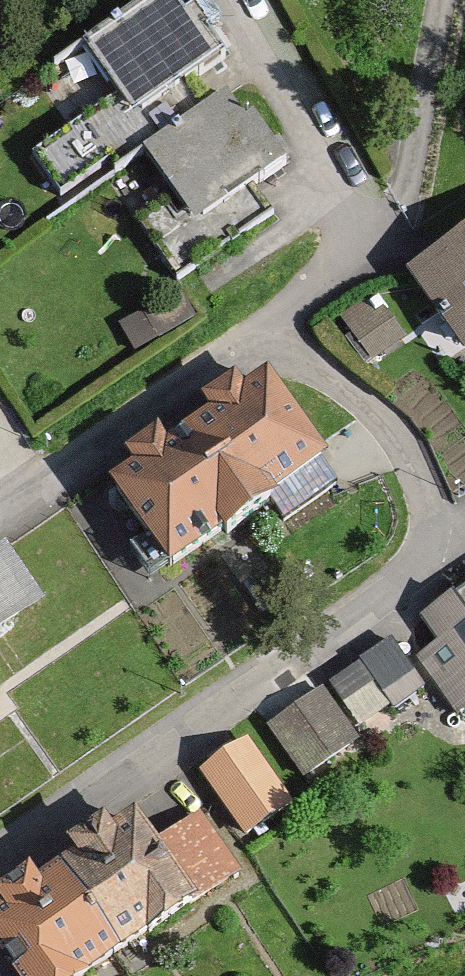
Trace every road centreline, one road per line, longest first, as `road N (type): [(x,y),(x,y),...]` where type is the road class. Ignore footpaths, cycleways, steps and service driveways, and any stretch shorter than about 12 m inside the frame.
road 1 (residential): [(0,518),(205,371),(261,355),(315,369),(379,416),(421,479),(430,539),(401,587),(0,857)]

